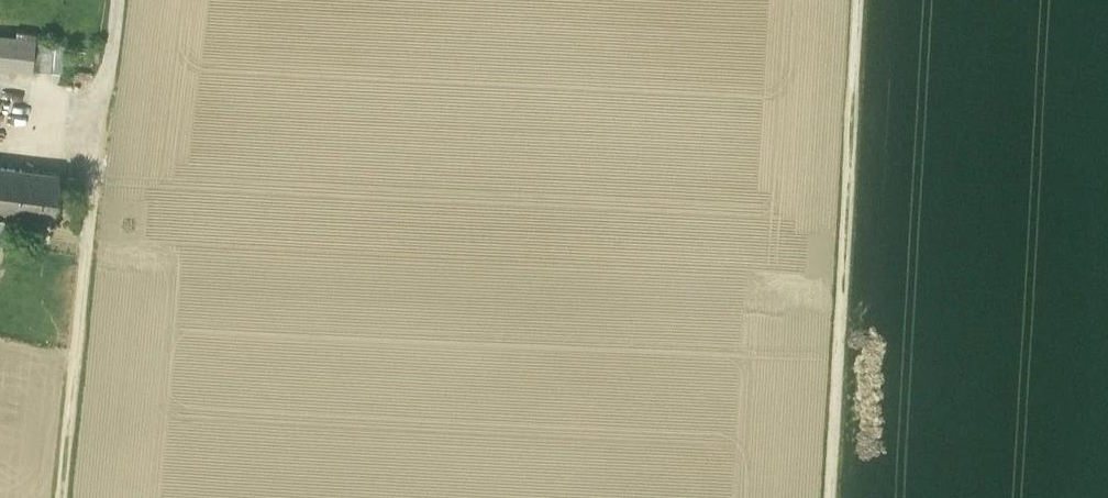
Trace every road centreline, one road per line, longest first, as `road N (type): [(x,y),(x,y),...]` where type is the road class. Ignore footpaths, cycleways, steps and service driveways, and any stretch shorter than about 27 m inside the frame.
road 1 (track): [(116,0),(64,497)]
road 2 (track): [(827,497),(858,0)]

